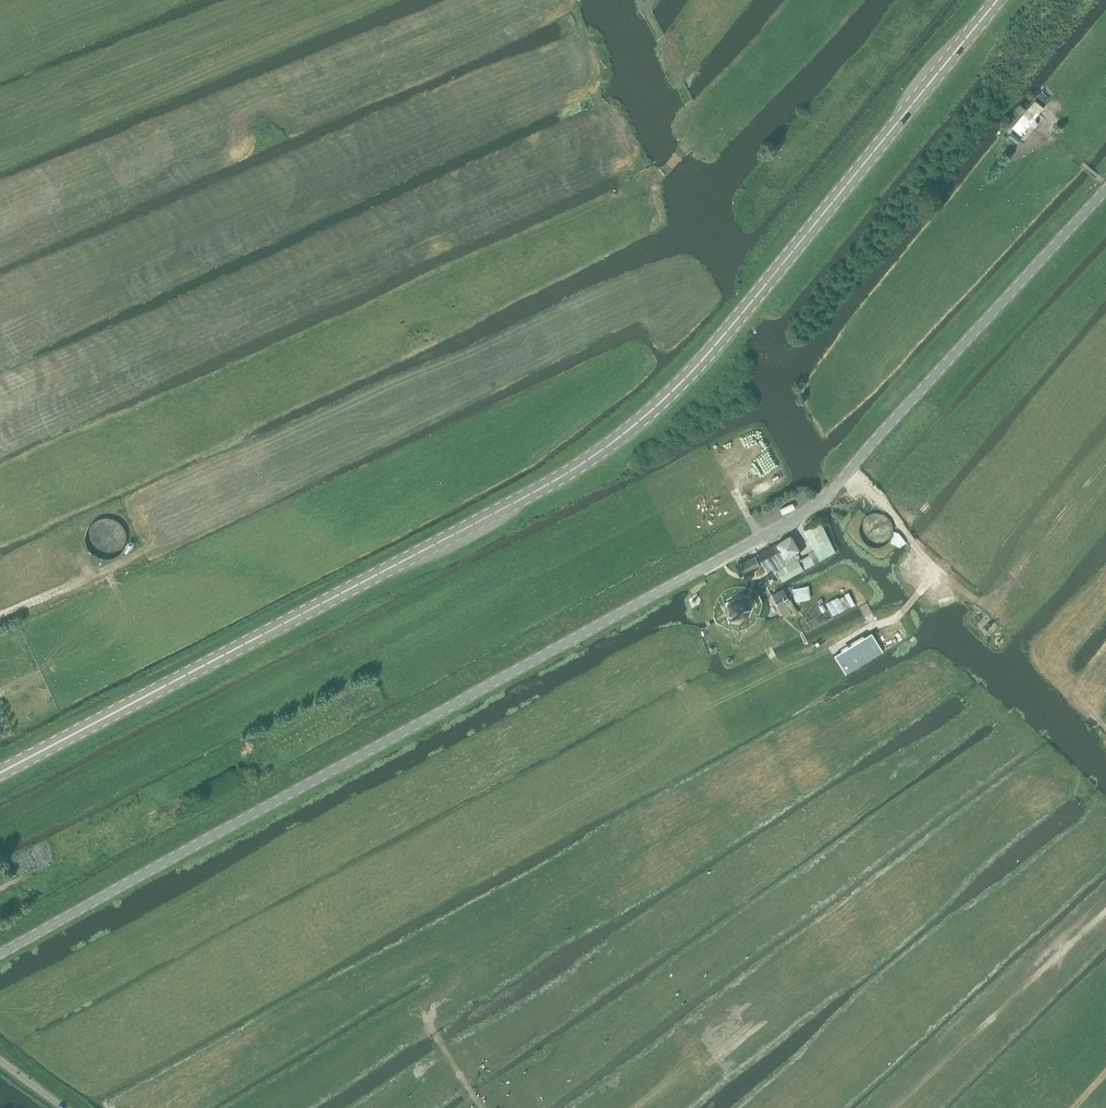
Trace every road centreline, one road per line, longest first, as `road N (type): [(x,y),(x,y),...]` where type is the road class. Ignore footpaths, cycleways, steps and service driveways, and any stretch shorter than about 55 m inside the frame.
road 1 (unclassified): [(0,954),(806,511),(1105,189)]
road 2 (primary): [(0,772),(539,489),(616,440),(698,365),(998,0)]
road 3 (track): [(849,471),(920,555),(991,609)]
road 4 (track): [(939,571),(902,612),(839,644)]

